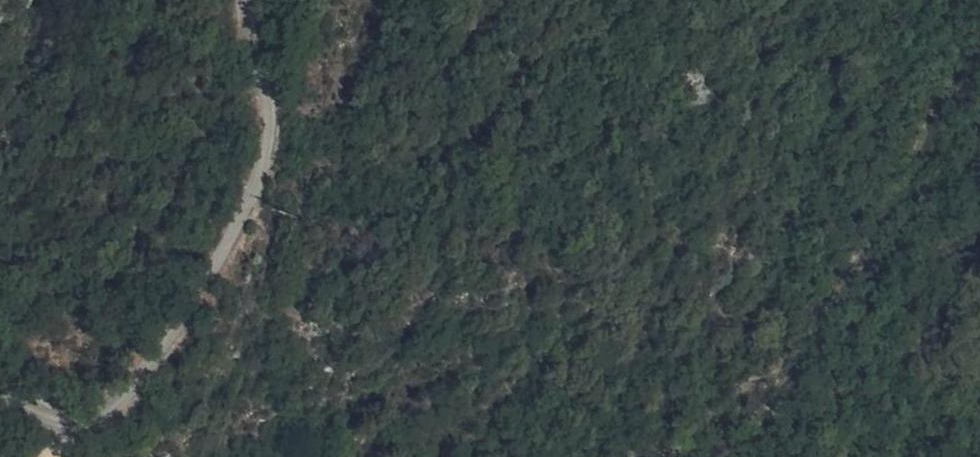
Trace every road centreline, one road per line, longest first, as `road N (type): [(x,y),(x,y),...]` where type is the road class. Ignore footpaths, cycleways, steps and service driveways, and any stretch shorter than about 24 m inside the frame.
road 1 (tertiary): [(0,395),(85,416),(118,405),(199,300),(256,190),(267,132),(245,0)]

